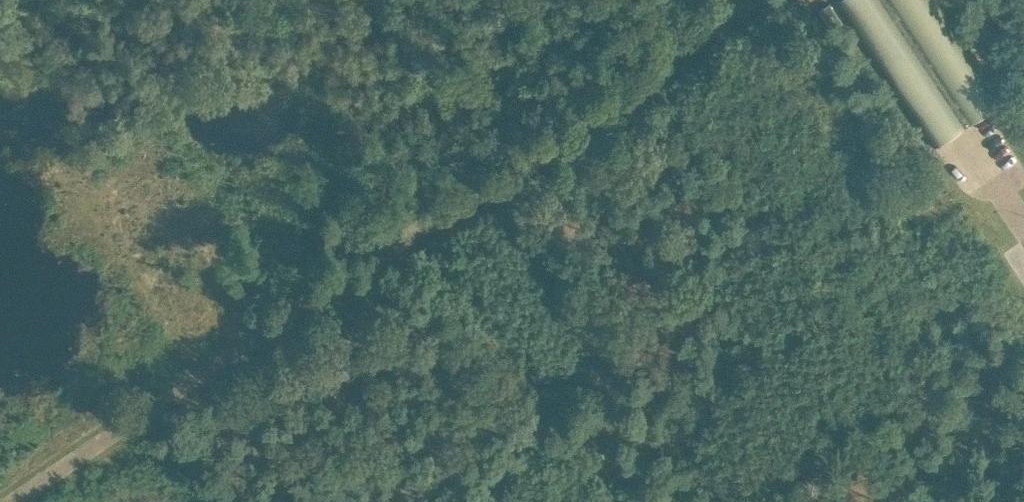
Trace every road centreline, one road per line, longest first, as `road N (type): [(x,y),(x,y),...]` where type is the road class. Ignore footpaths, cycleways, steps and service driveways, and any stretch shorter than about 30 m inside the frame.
road 1 (unclassified): [(10,501),(755,0)]

